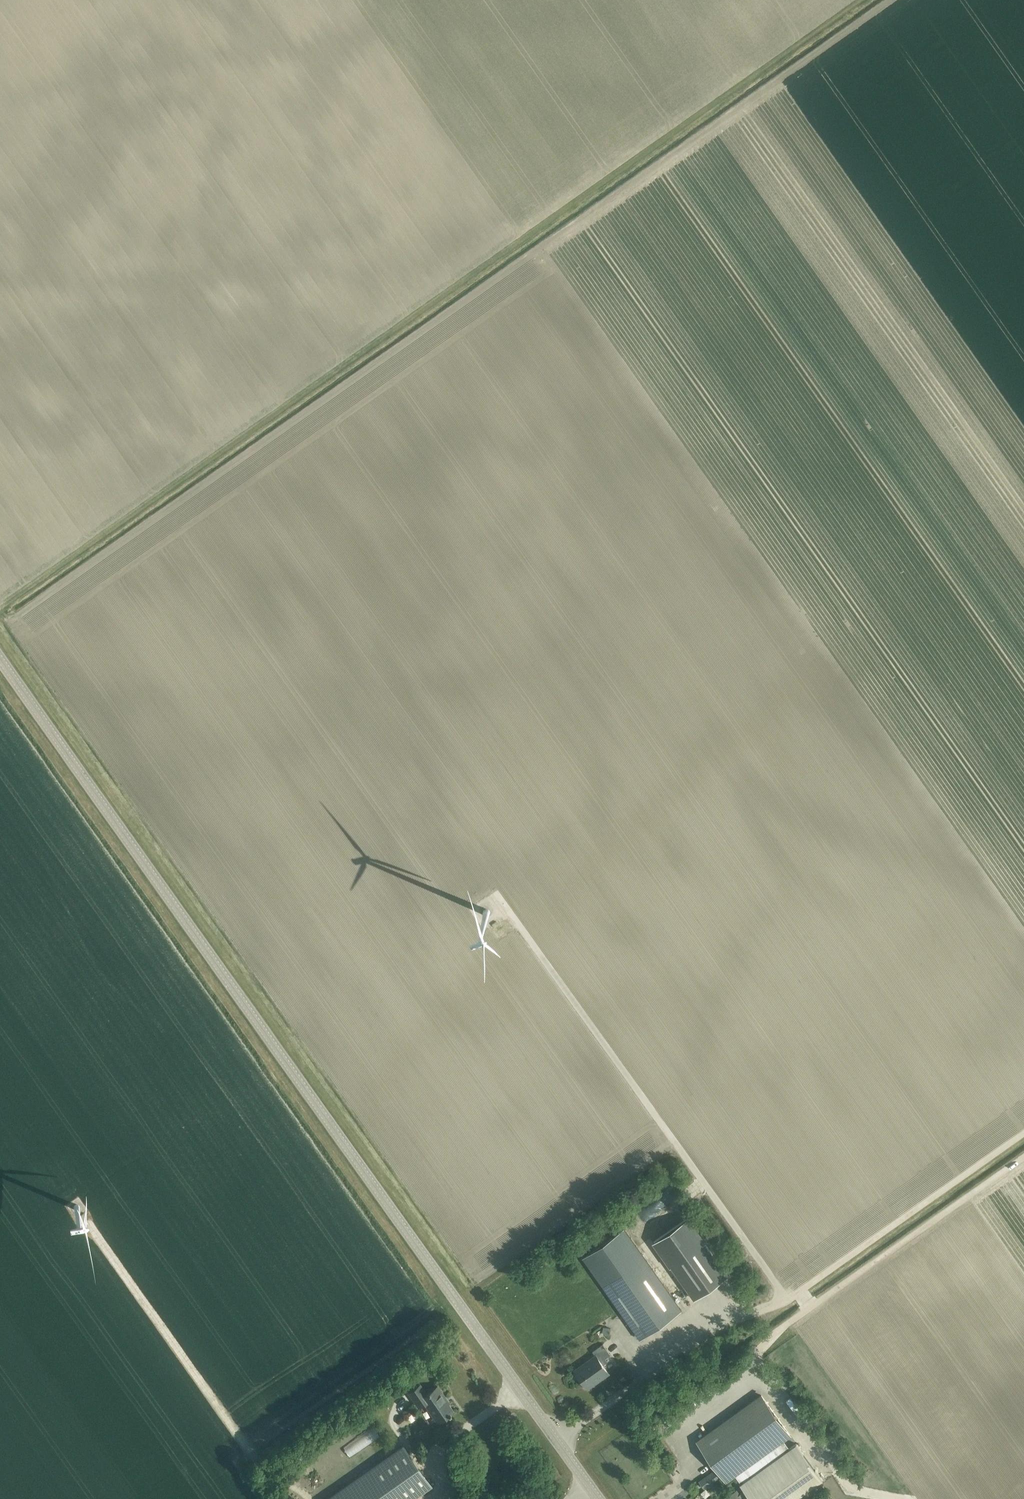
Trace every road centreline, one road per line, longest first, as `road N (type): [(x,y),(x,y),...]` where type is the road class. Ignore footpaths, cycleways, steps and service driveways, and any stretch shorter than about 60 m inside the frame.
road 1 (tertiary): [(600,1498),(0,662)]

